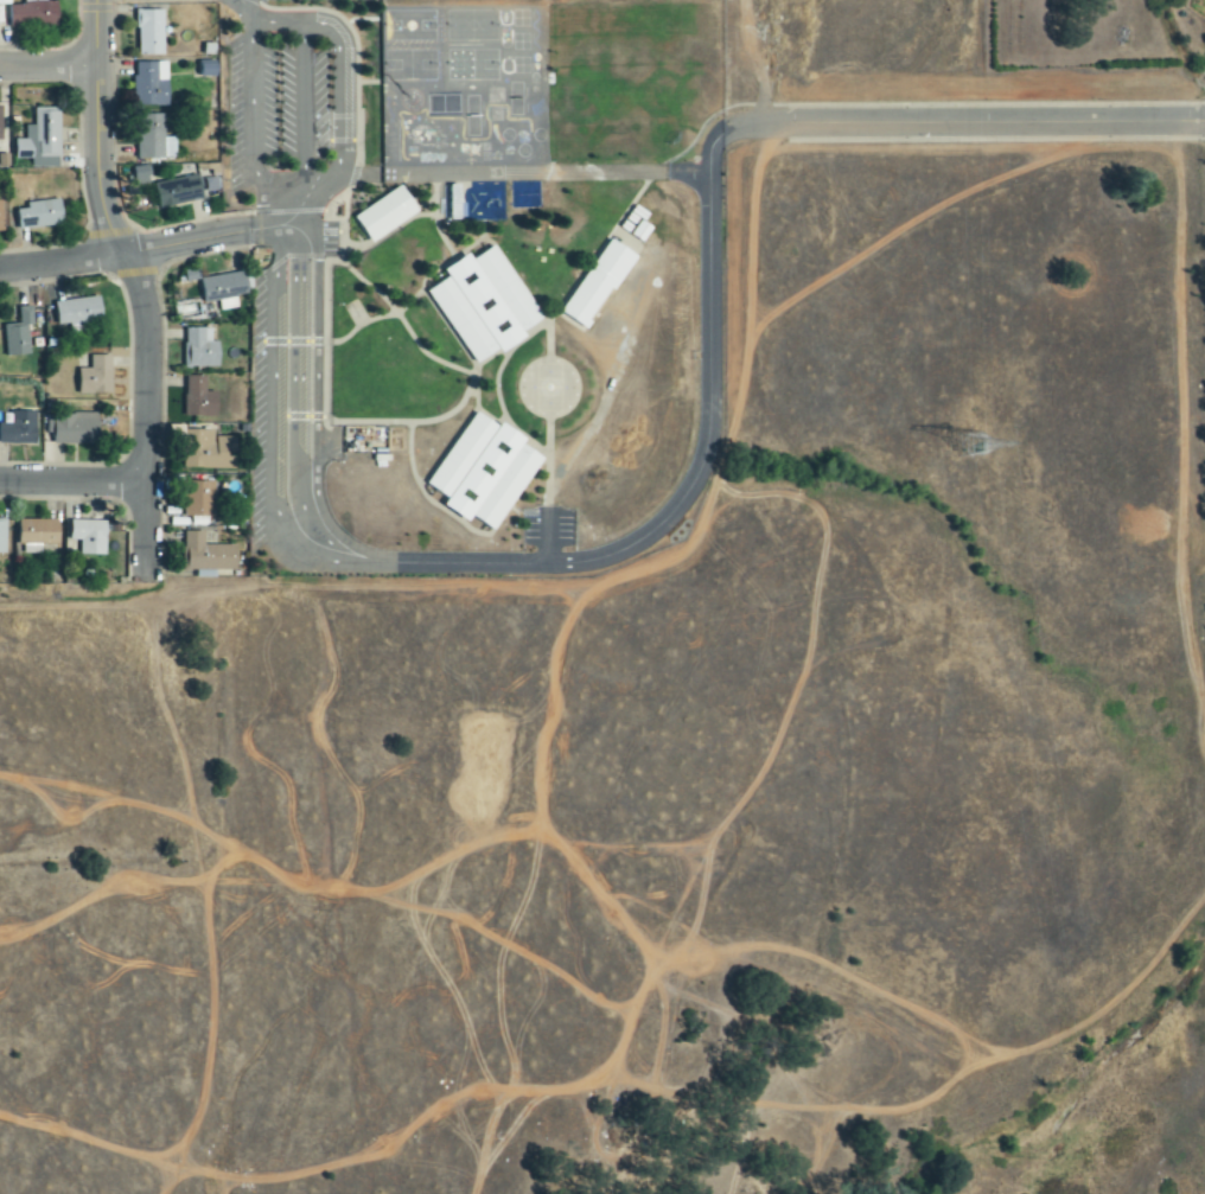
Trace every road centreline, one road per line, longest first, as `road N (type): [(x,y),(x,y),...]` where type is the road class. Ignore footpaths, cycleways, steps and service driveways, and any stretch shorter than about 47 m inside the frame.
road 1 (residential): [(97,0),(100,186),(139,283),(148,350),(147,579)]
road 2 (residential): [(148,483),(0,482)]
road 3 (residential): [(125,254),(0,270)]
road 4 (residential): [(125,254),(243,234)]

